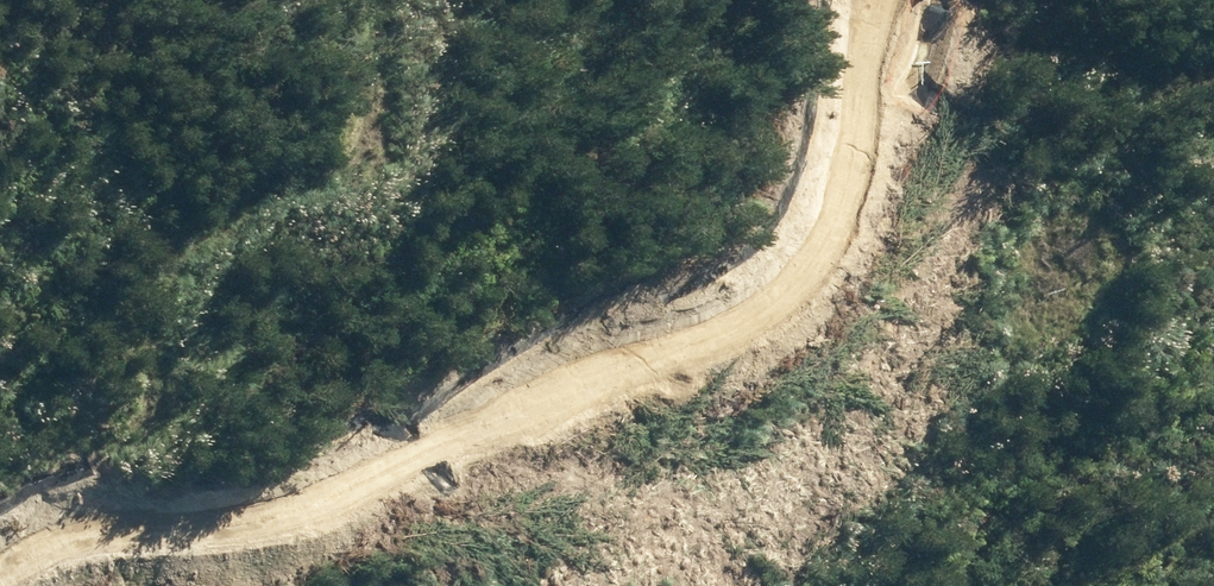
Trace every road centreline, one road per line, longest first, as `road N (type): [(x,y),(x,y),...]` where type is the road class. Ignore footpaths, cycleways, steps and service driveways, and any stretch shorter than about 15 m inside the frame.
road 1 (trunk): [(306,585),(472,445),(726,201),(896,0)]
road 2 (trunk): [(968,0),(834,166),(544,464),(396,585)]

